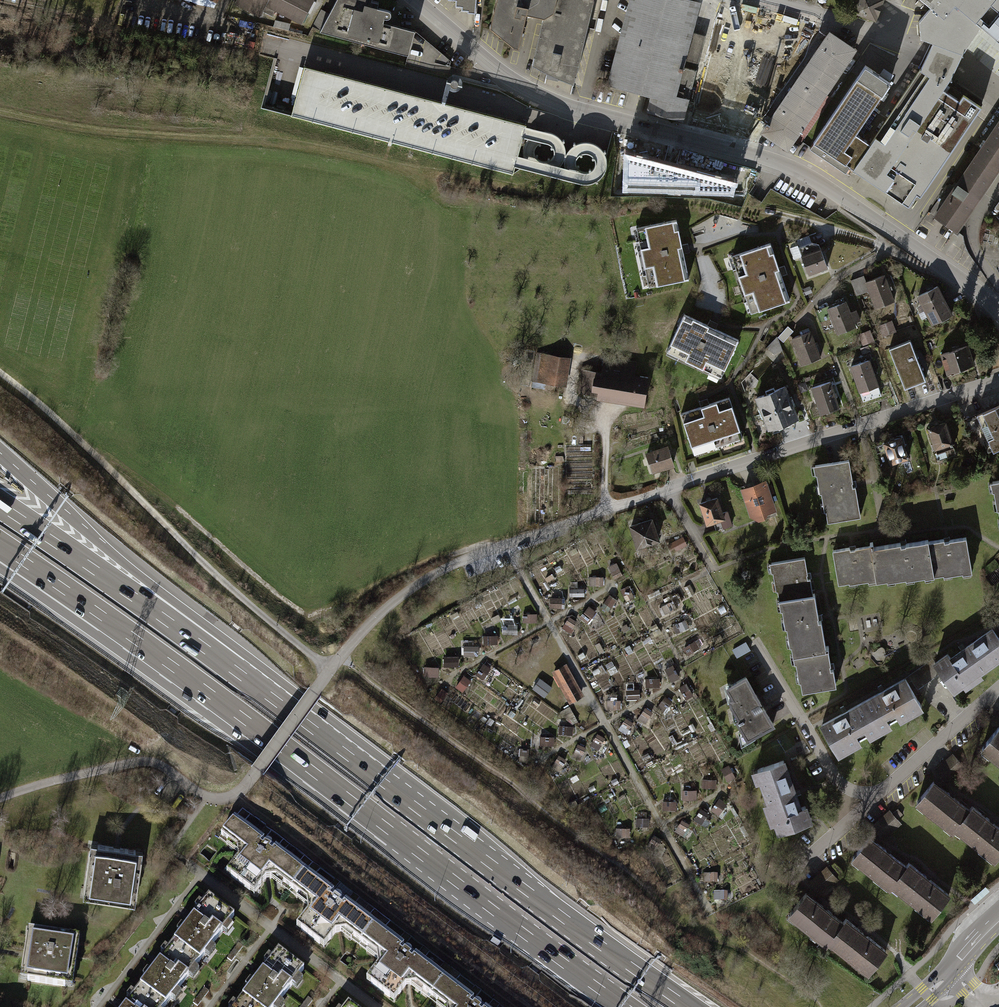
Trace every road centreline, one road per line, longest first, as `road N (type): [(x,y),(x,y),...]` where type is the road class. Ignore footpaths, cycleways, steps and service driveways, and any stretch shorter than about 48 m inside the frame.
road 1 (motorway): [(107,620),(624,1006)]
road 2 (motorway): [(422,812),(379,757),(138,574),(0,452)]
road 3 (motorway): [(422,812),(0,504)]
road 4 (track): [(0,372),(330,671)]
road 5 (track): [(505,544),(707,906)]
road 6 (unclassified): [(769,159),(538,94),(416,0)]
road 7 (residential): [(683,483),(998,380)]
road 8 (motorway): [(688,1006),(422,812)]
road 9 (residential): [(952,275),(812,177),(769,159)]
road 10 (residential): [(878,794),(843,786),(755,642)]
road 11 (residential): [(952,275),(939,276),(890,250),(835,280),(815,301)]
road 12 (residential): [(998,688),(878,794)]
road 13 (residential): [(759,0),(888,37)]
road 14 (motorway): [(0,545),(107,620)]
road 15 (primary): [(912,1006),(998,919)]
road 16 (motorway): [(0,565),(107,620)]

